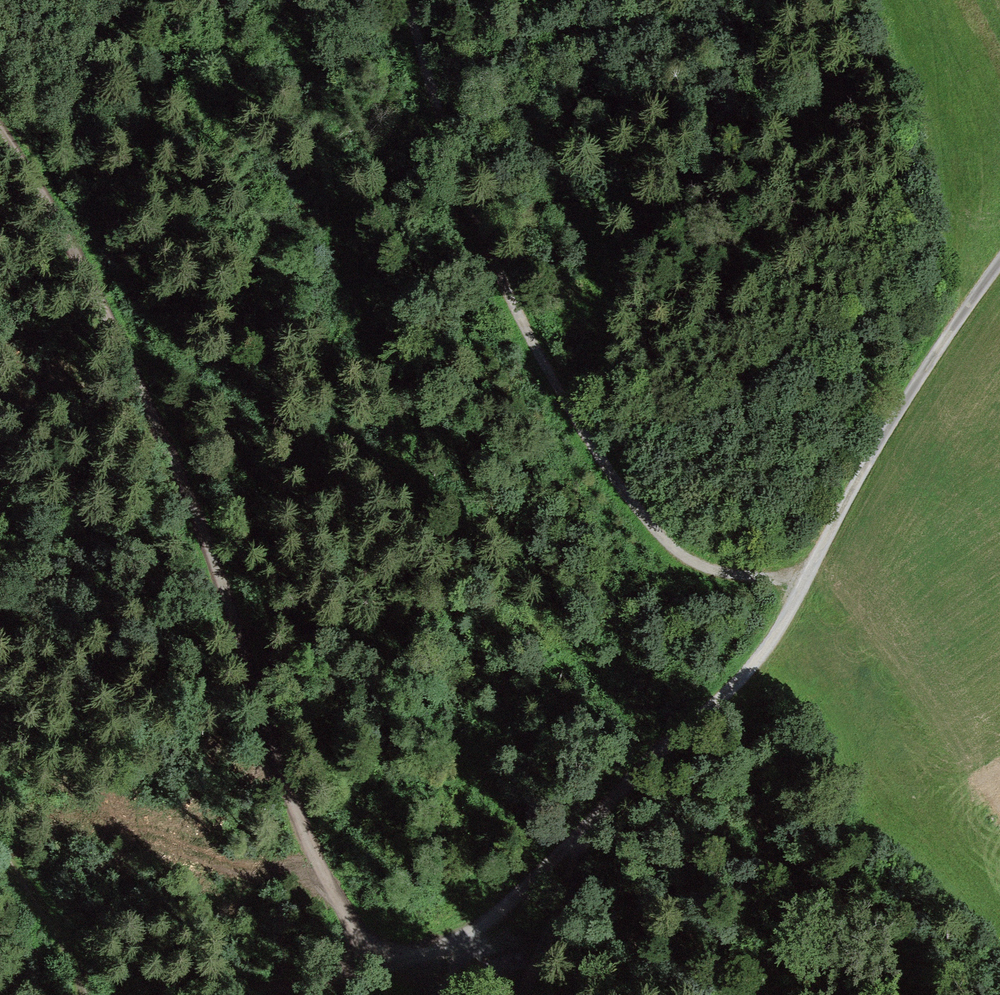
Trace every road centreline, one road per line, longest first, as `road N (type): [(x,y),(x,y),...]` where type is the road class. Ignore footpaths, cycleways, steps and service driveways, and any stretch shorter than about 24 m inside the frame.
road 1 (track): [(423,994),(367,944),(338,896),(191,488),(78,230),(0,113)]
road 2 (track): [(802,583),(703,565),(663,539),(560,391),(447,170),(405,0)]
road 3 (track): [(802,583),(766,649),(527,894)]
road 4 (residential): [(802,583),(862,459),(999,270)]
road 5 (track): [(527,894),(488,927),(398,966),(213,994)]
road 6 (track): [(821,994),(672,746)]

